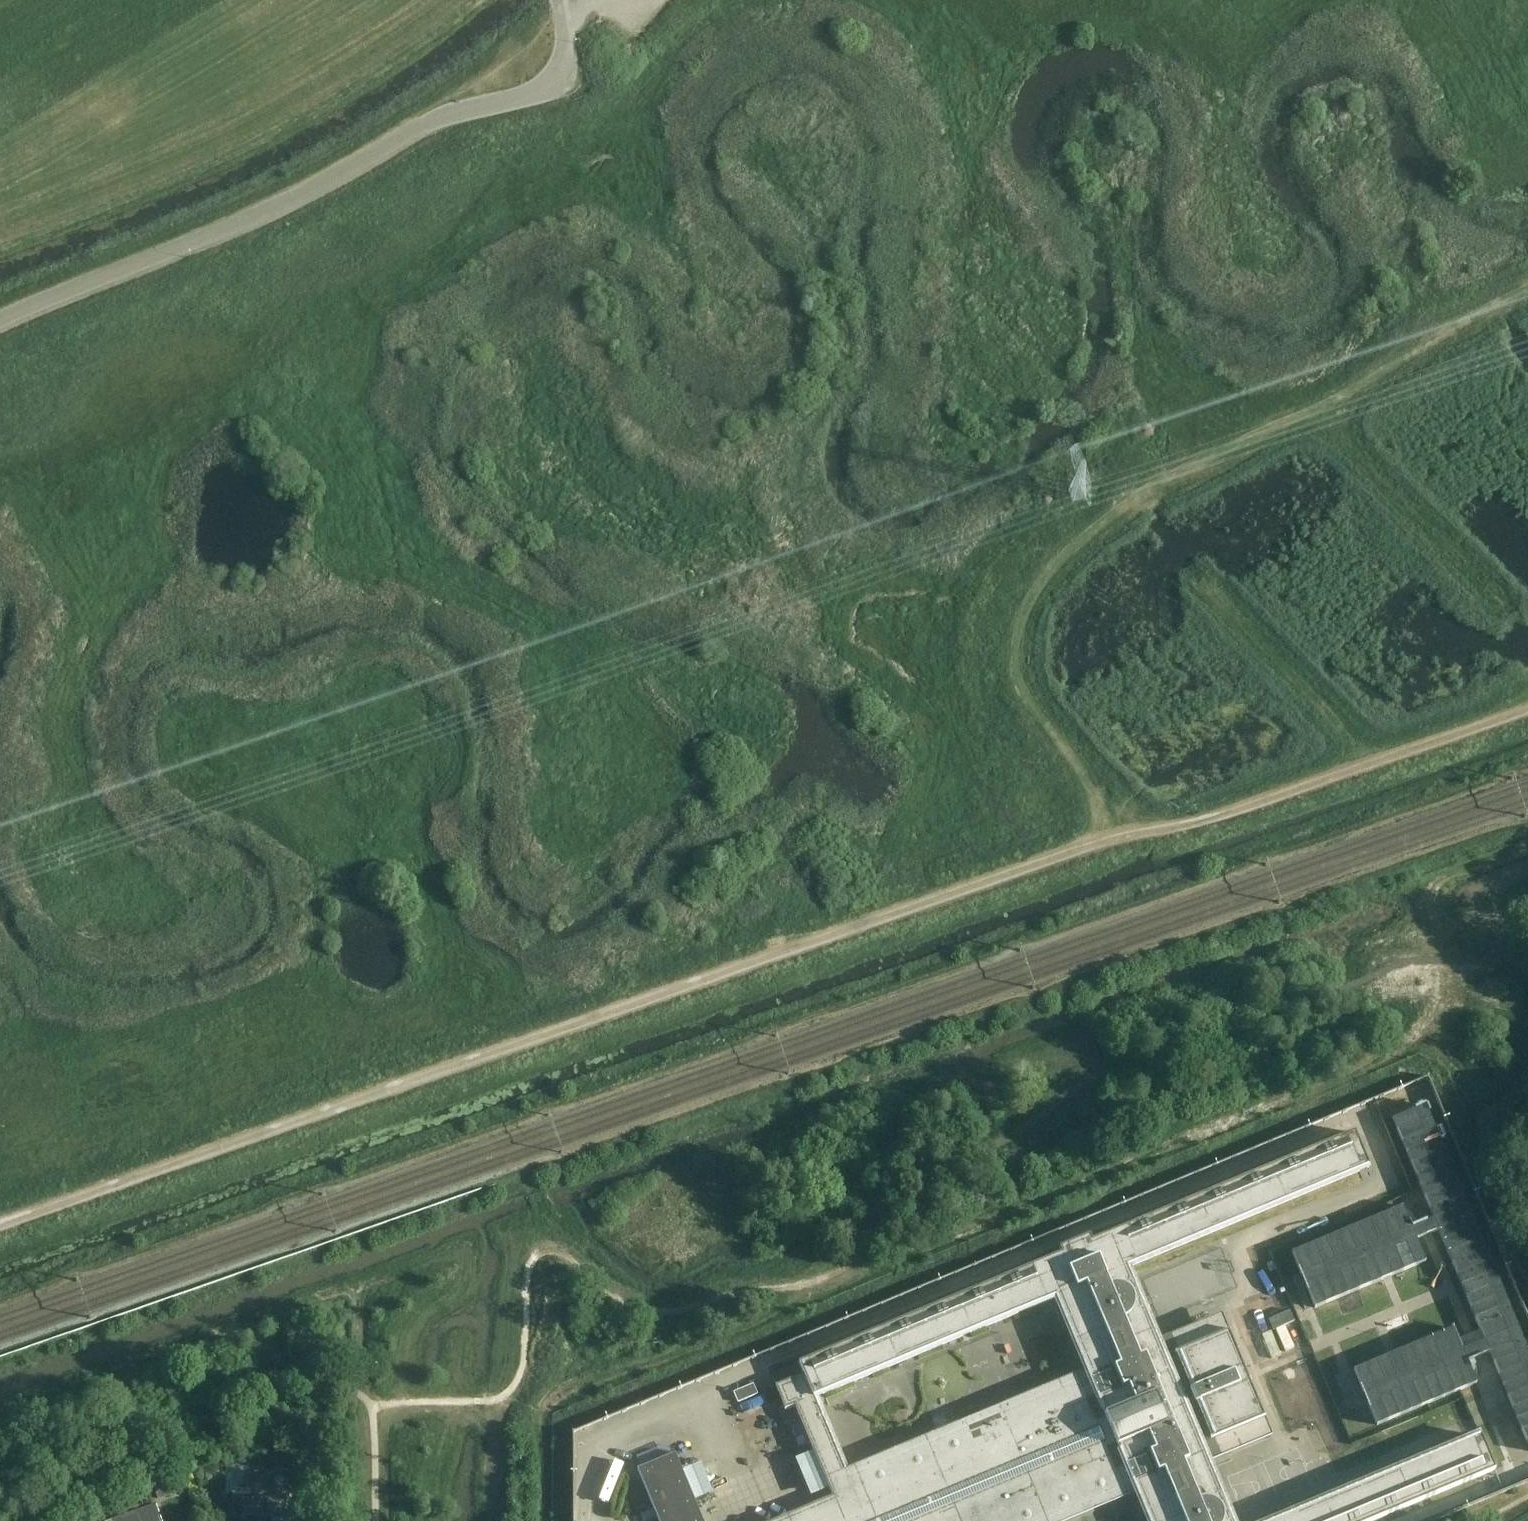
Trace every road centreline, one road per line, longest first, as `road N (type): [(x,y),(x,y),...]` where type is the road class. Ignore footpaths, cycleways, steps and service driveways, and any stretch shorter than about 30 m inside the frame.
road 1 (track): [(1112,838),(0,1225)]
road 2 (track): [(1443,980),(1419,1027),(1378,1058),(560,1393),(538,1408),(533,1426),(531,1520)]
road 3 (track): [(1527,290),(1353,390),(1130,499),(1046,577),(1027,607),(1020,666),(1034,702),(1096,782),(1110,808),(1112,838)]
road 4 (unclassified): [(0,322),(255,218),(442,117),(546,89),(566,63),(557,0)]
road 5 (track): [(1527,709),(1199,822),(1112,838)]
road 6 (track): [(496,1520),(500,1399)]

